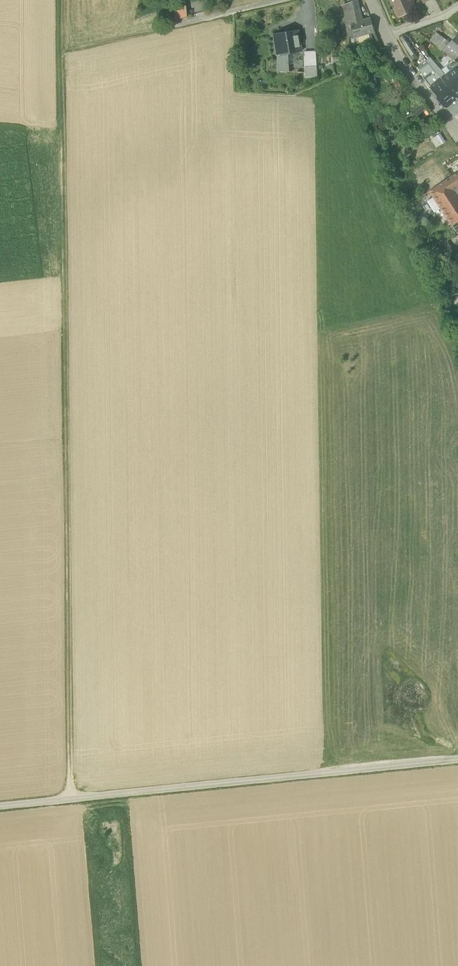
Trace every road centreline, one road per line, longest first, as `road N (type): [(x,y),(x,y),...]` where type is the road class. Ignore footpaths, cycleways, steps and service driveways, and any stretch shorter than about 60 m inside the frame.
road 1 (track): [(63,0),(69,797)]
road 2 (unclassified): [(0,805),(457,759)]
road 3 (residential): [(386,35),(457,132)]

